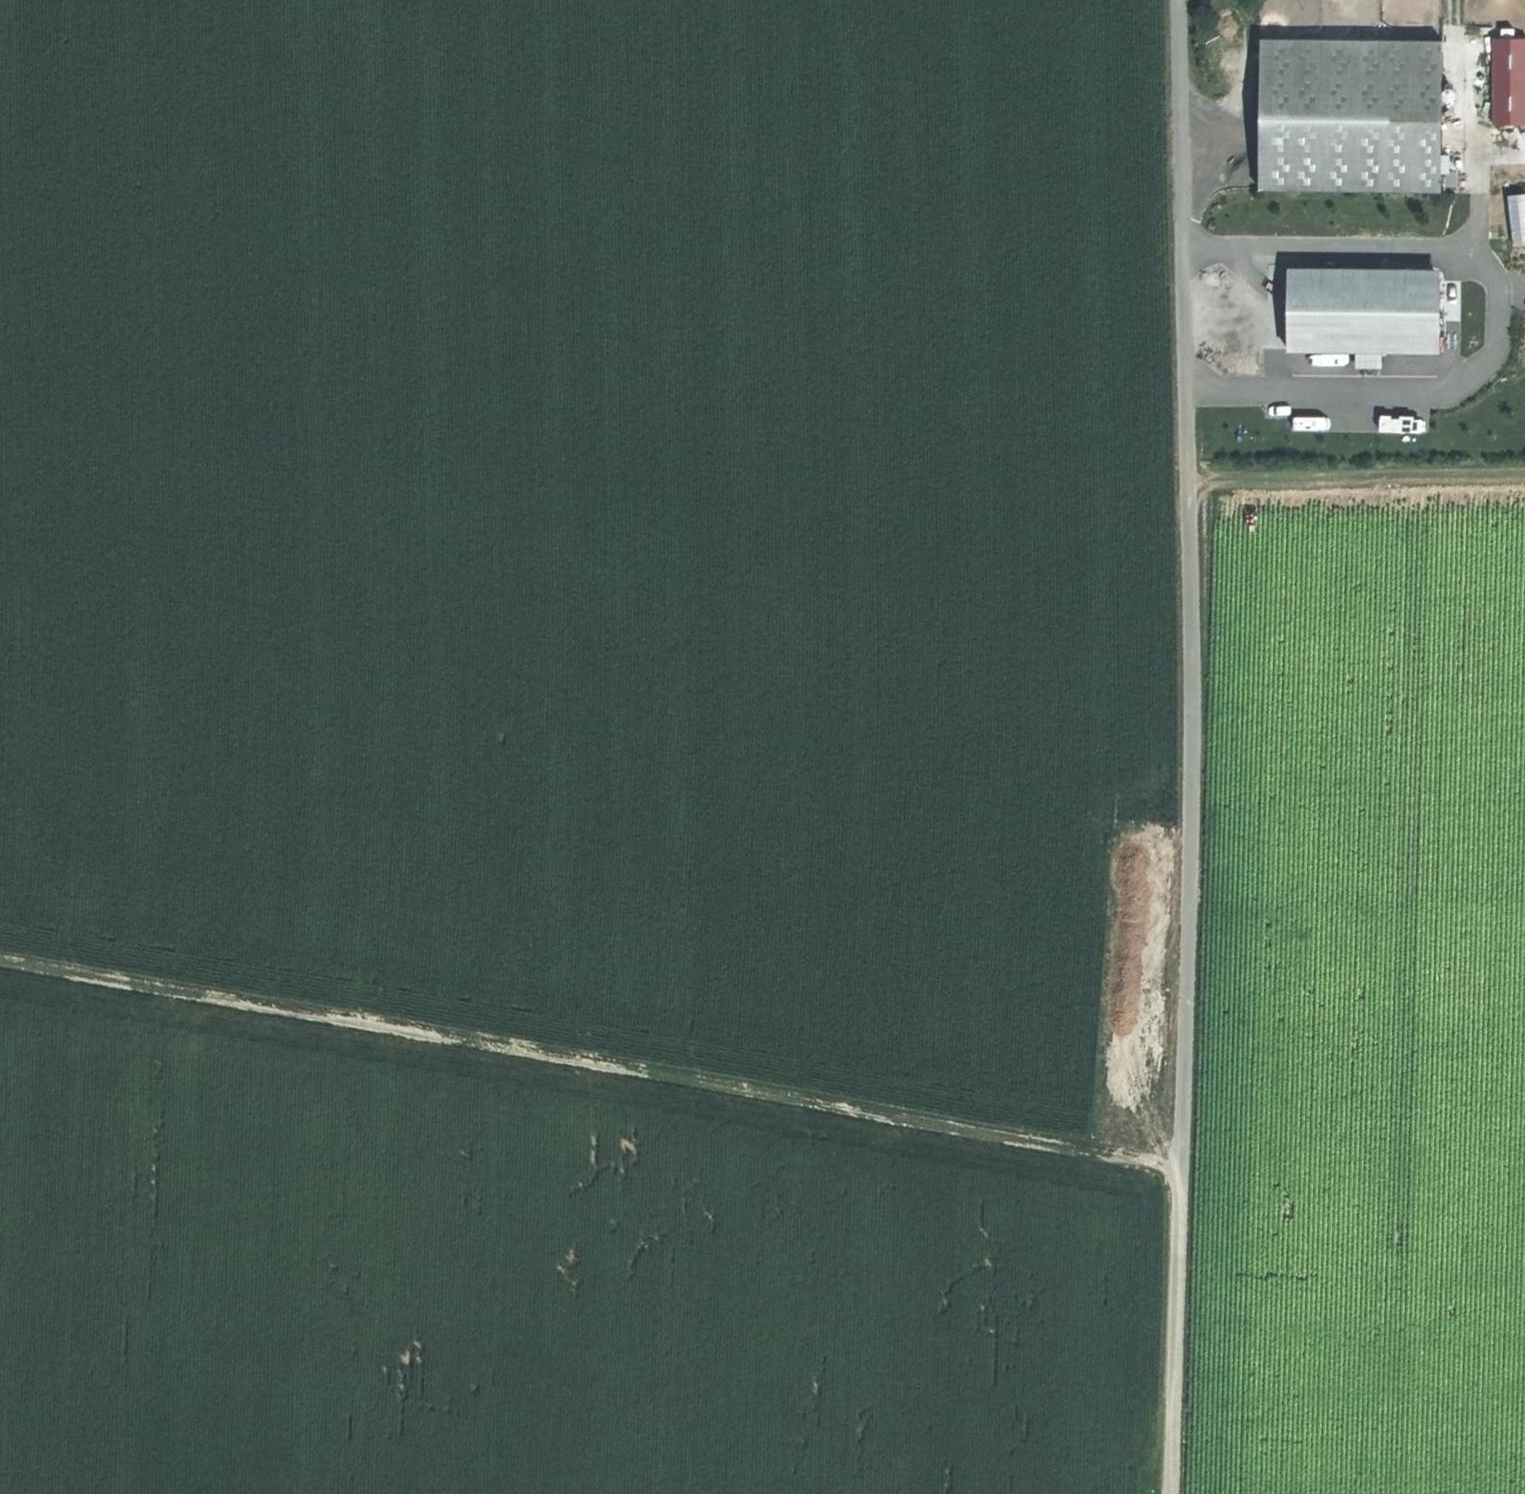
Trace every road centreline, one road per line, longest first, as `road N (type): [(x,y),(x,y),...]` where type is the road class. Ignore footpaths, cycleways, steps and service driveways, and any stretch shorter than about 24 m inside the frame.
road 1 (track): [(1172,1493),(1199,692),(1178,0)]
road 2 (track): [(1180,1166),(0,959)]
road 3 (track): [(1191,485),(1524,475)]

